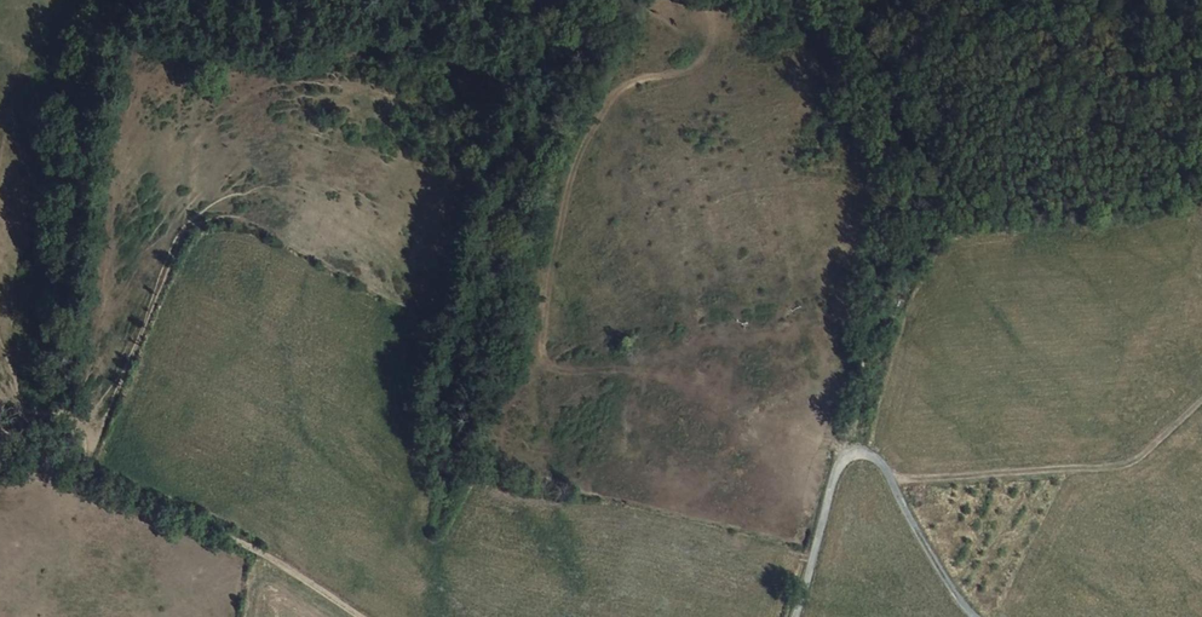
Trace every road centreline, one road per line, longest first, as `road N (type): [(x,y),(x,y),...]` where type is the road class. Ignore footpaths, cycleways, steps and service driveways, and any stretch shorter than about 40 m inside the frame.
road 1 (track): [(858,459),(868,311),(893,177),(849,37),(795,0)]
road 2 (track): [(362,616),(266,555),(0,418)]
road 3 (unclassified): [(798,616),(850,459),(868,459),(888,479),(979,616)]

